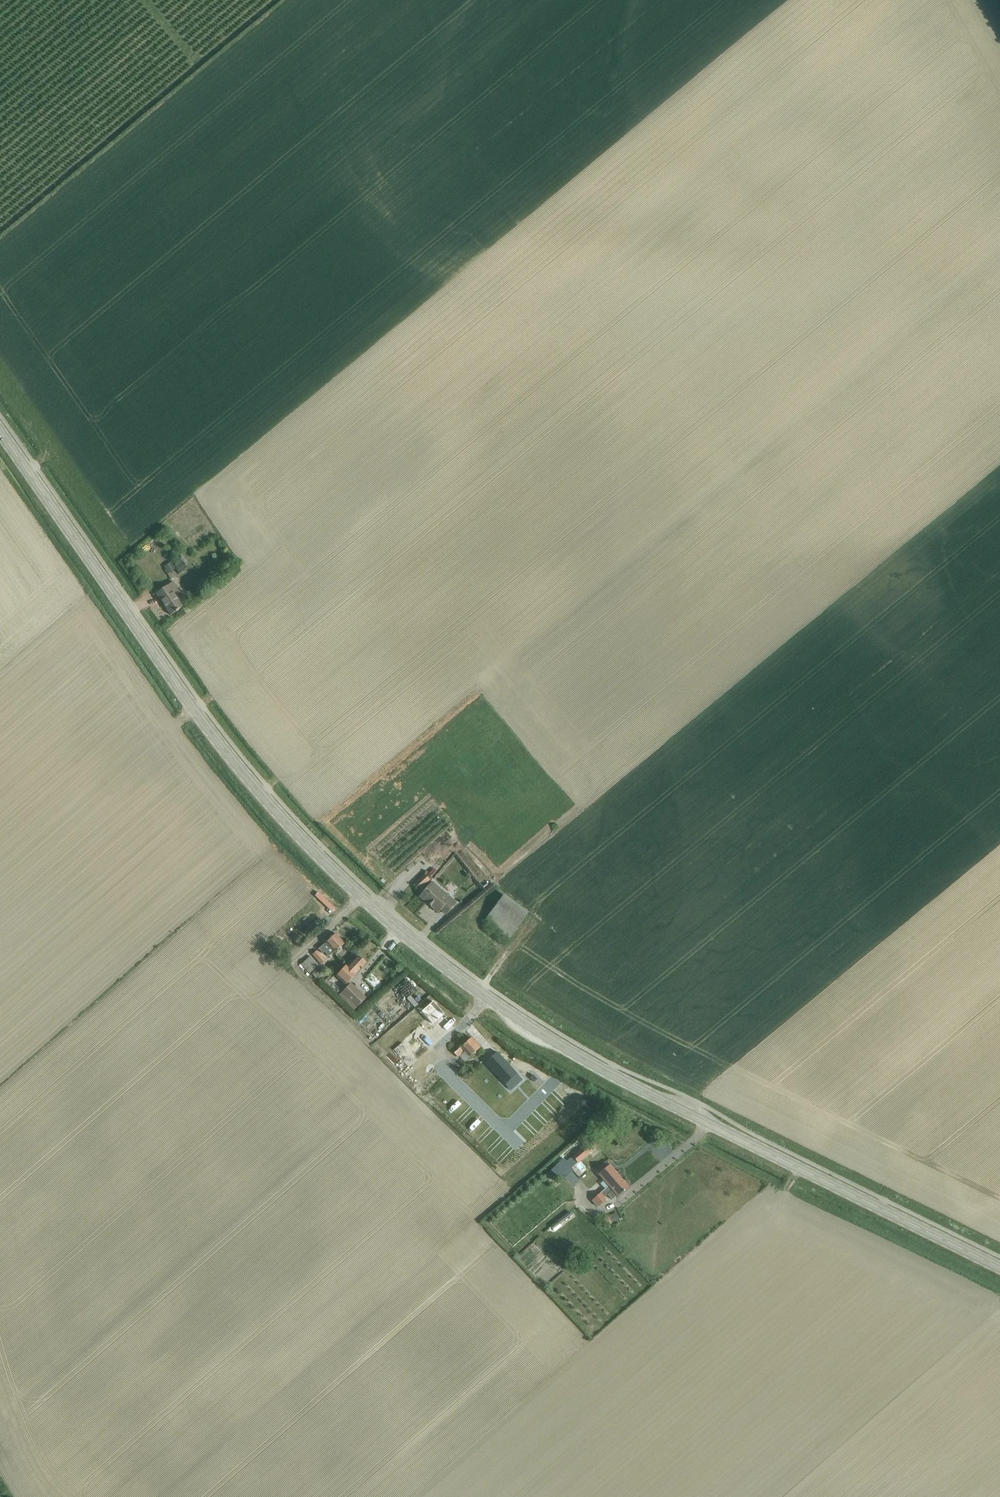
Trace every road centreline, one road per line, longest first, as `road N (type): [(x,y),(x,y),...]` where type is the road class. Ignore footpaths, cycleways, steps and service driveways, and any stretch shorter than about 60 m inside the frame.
road 1 (secondary): [(999,1267),(649,1096),(454,974),(271,806),(0,434)]

